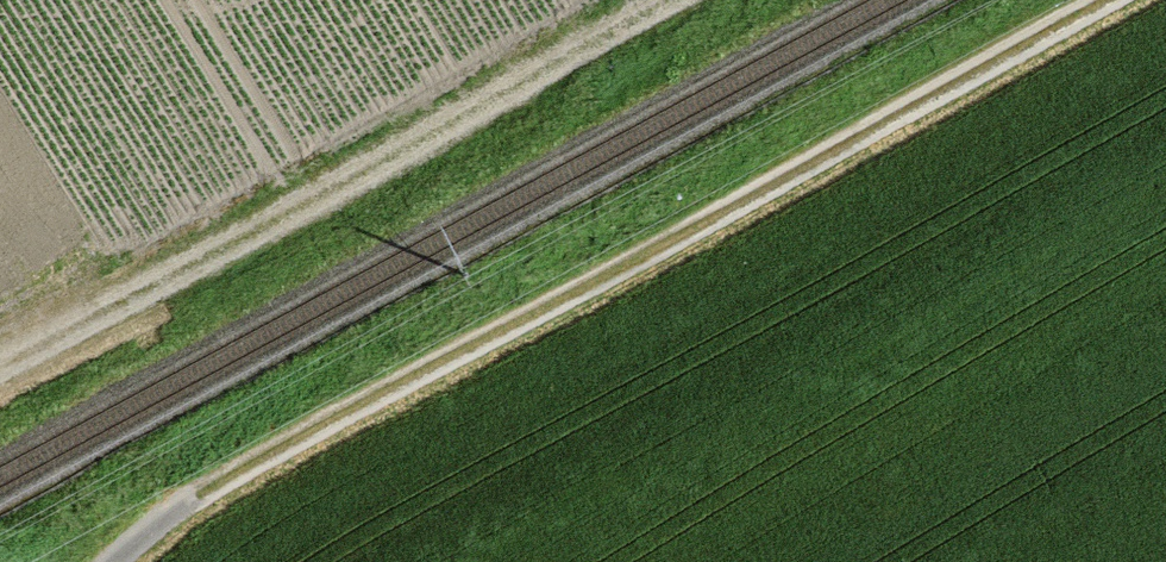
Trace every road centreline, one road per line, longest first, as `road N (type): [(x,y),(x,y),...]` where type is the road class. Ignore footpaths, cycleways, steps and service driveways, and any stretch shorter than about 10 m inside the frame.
road 1 (track): [(1091,0),(188,499)]
road 2 (track): [(0,358),(669,0)]

